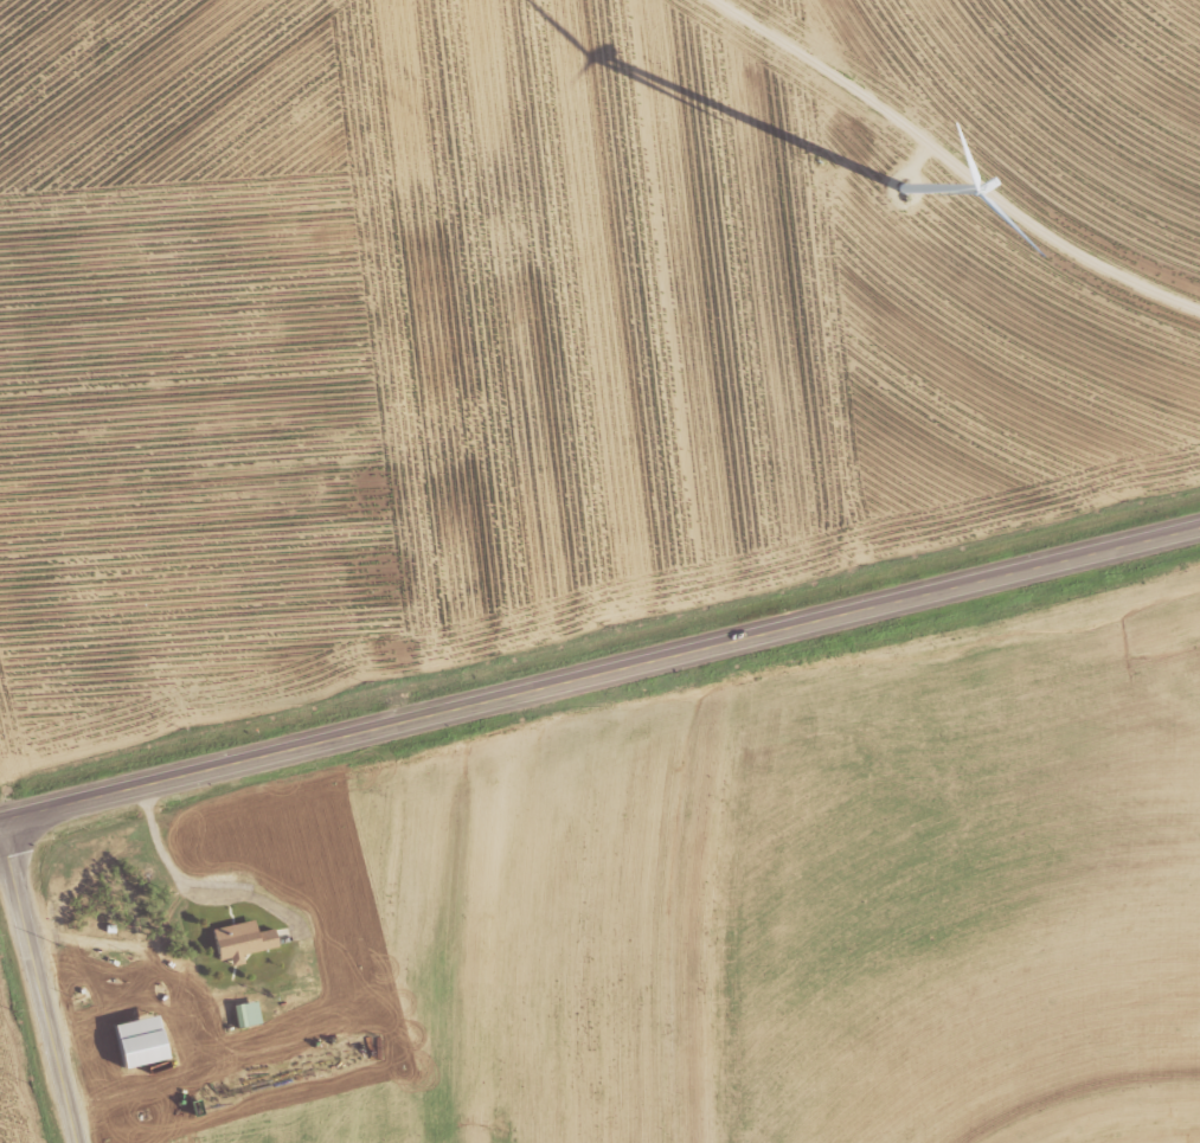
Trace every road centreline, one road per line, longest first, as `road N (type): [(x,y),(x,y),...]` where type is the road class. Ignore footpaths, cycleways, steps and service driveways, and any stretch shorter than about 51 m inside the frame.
road 1 (primary): [(1199,522),(0,816)]
road 2 (tertiary): [(82,1142),(4,815)]

